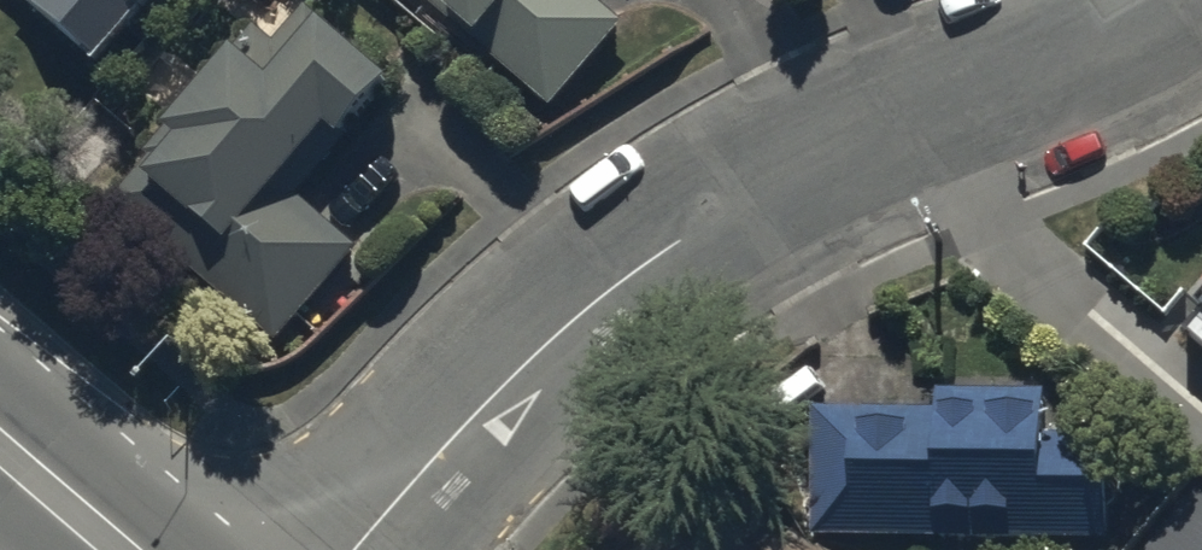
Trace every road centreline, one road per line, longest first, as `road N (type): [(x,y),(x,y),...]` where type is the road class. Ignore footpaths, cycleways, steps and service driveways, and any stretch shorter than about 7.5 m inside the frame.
road 1 (residential): [(356,549),(451,438),(619,278),(807,162),(1163,0)]
road 2 (primary): [(117,549),(0,450)]

